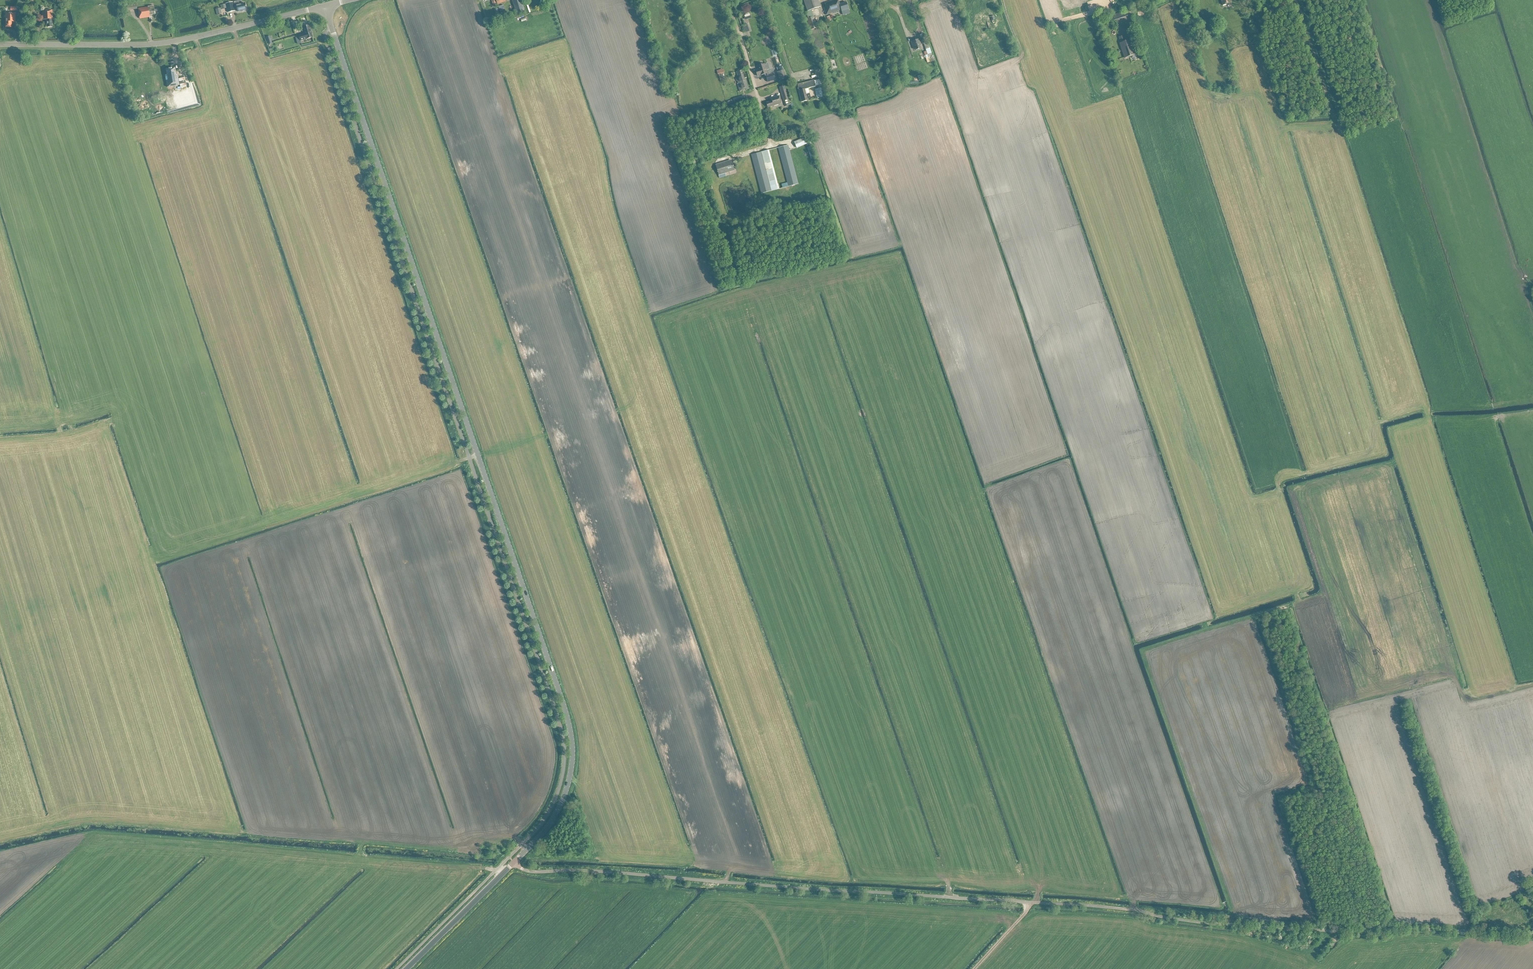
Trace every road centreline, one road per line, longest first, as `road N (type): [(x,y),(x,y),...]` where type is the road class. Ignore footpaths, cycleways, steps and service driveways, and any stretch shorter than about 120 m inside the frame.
road 1 (unclassified): [(1532,934),(1162,919),(1140,910),(513,866)]
road 2 (tertiary): [(513,866),(562,804),(572,731),(325,6)]
road 3 (tertiary): [(325,6),(153,44),(0,43)]
road 4 (tertiary): [(408,968),(513,866)]

